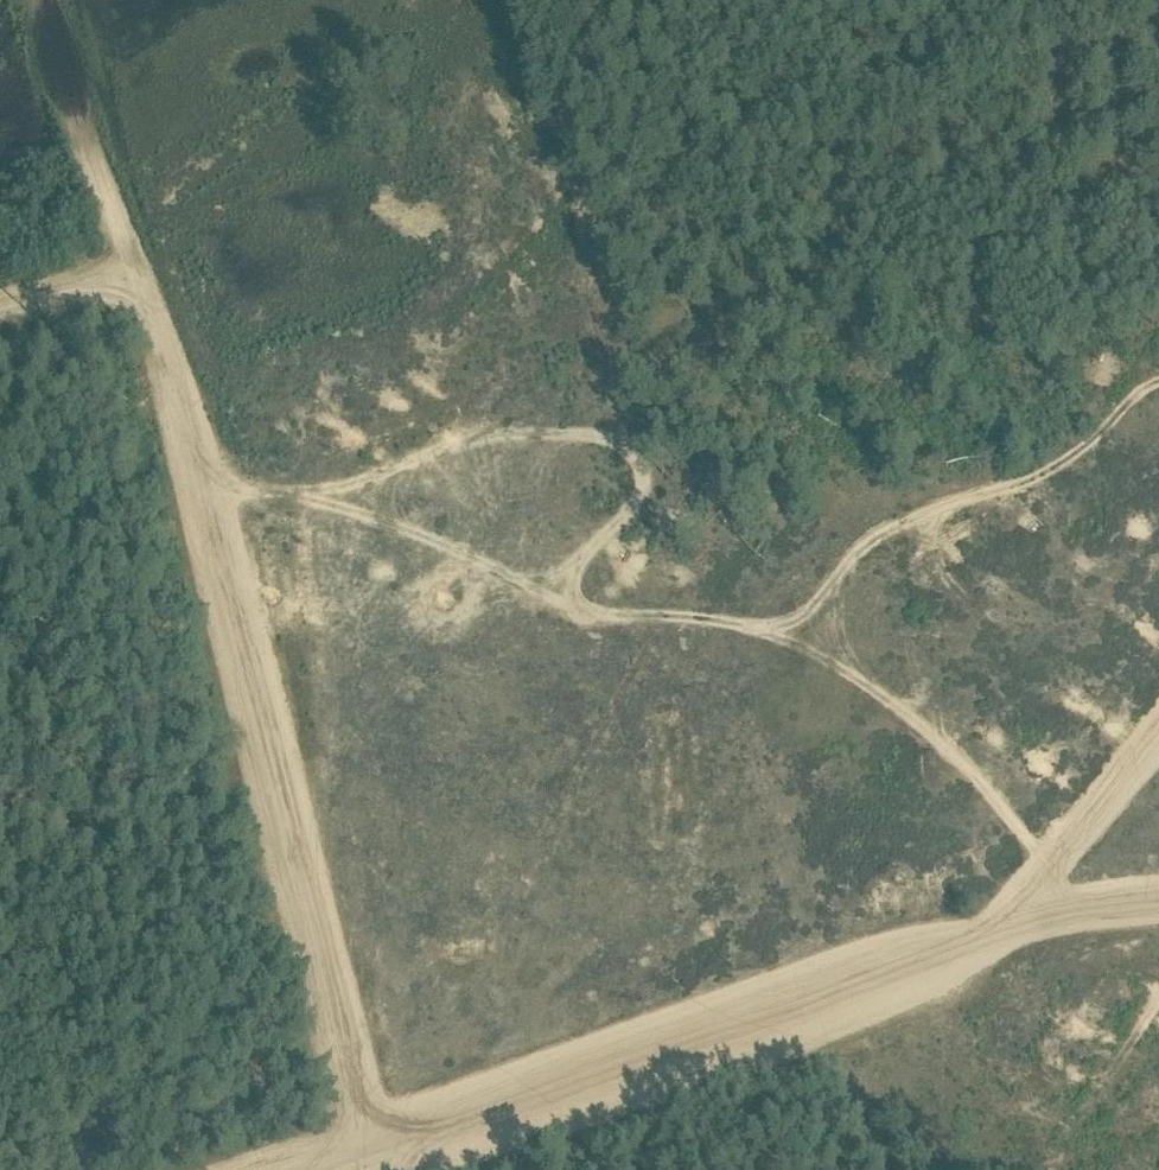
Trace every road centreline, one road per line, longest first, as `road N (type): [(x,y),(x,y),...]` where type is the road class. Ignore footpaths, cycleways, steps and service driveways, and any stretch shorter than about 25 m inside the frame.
road 1 (track): [(50,0),(204,482),(373,1169)]
road 2 (track): [(330,1169),(733,1042),(909,973),(1024,908),(1158,731)]
road 3 (track): [(137,279),(0,310)]
road 4 (track): [(1024,908),(1158,900)]

